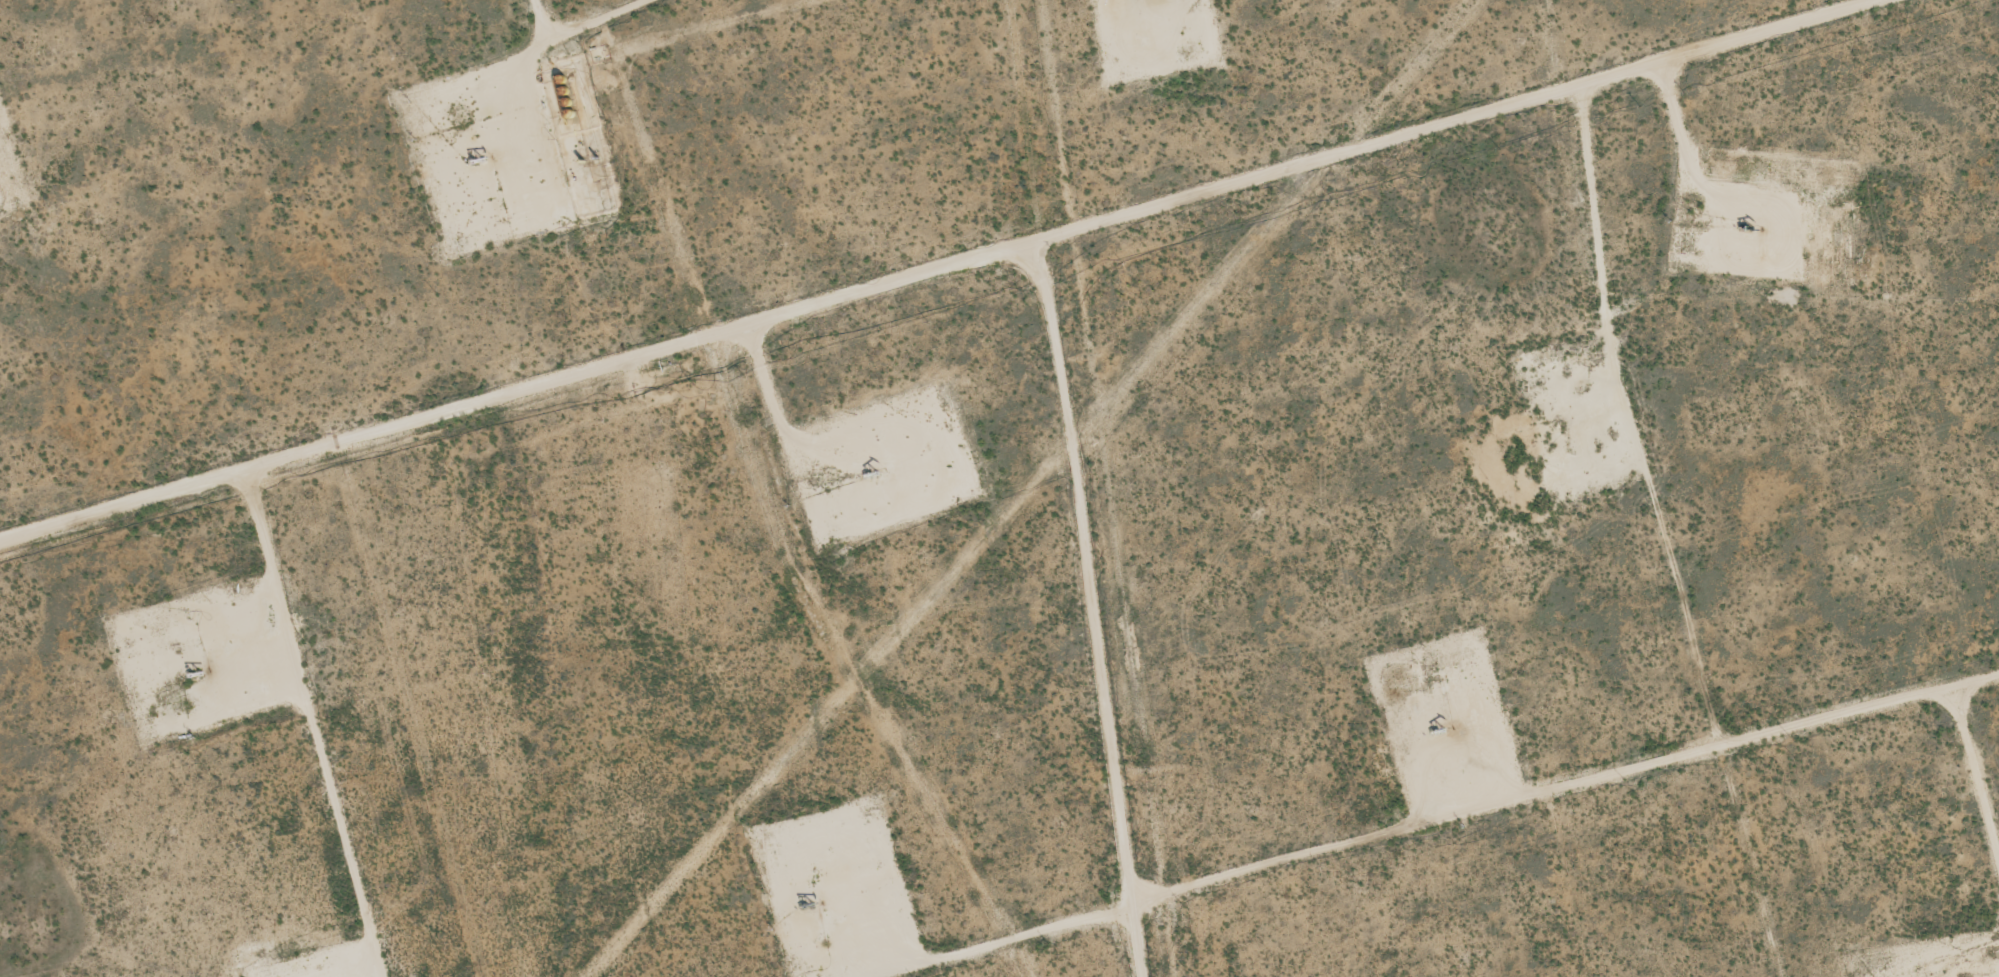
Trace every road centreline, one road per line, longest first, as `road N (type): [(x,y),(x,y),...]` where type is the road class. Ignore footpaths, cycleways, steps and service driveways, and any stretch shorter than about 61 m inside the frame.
road 1 (track): [(1140,976),(1038,234),(1865,0)]
road 2 (track): [(0,534),(1038,234)]
road 3 (track): [(239,465),(383,976)]
road 4 (track): [(628,0),(546,27),(488,79)]

